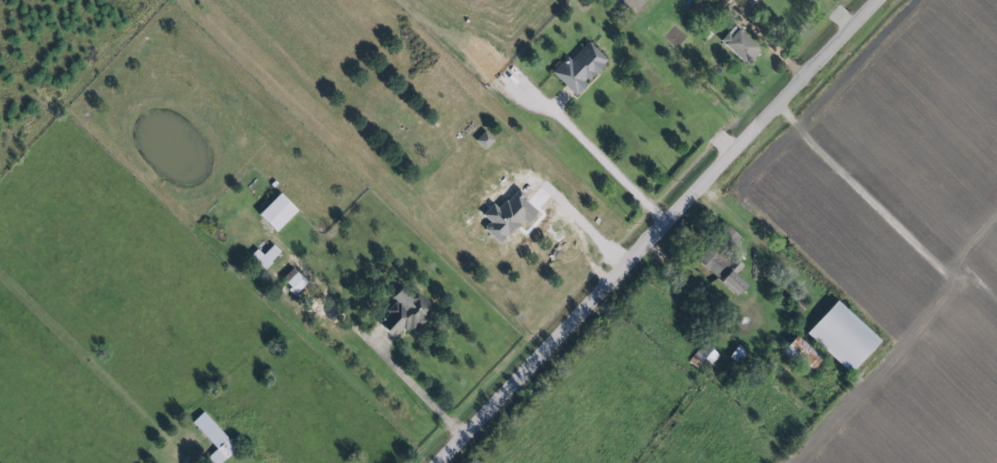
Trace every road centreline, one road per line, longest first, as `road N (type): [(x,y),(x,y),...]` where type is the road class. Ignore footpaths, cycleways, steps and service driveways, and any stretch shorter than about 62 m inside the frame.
road 1 (residential): [(876,0),(437,462)]

